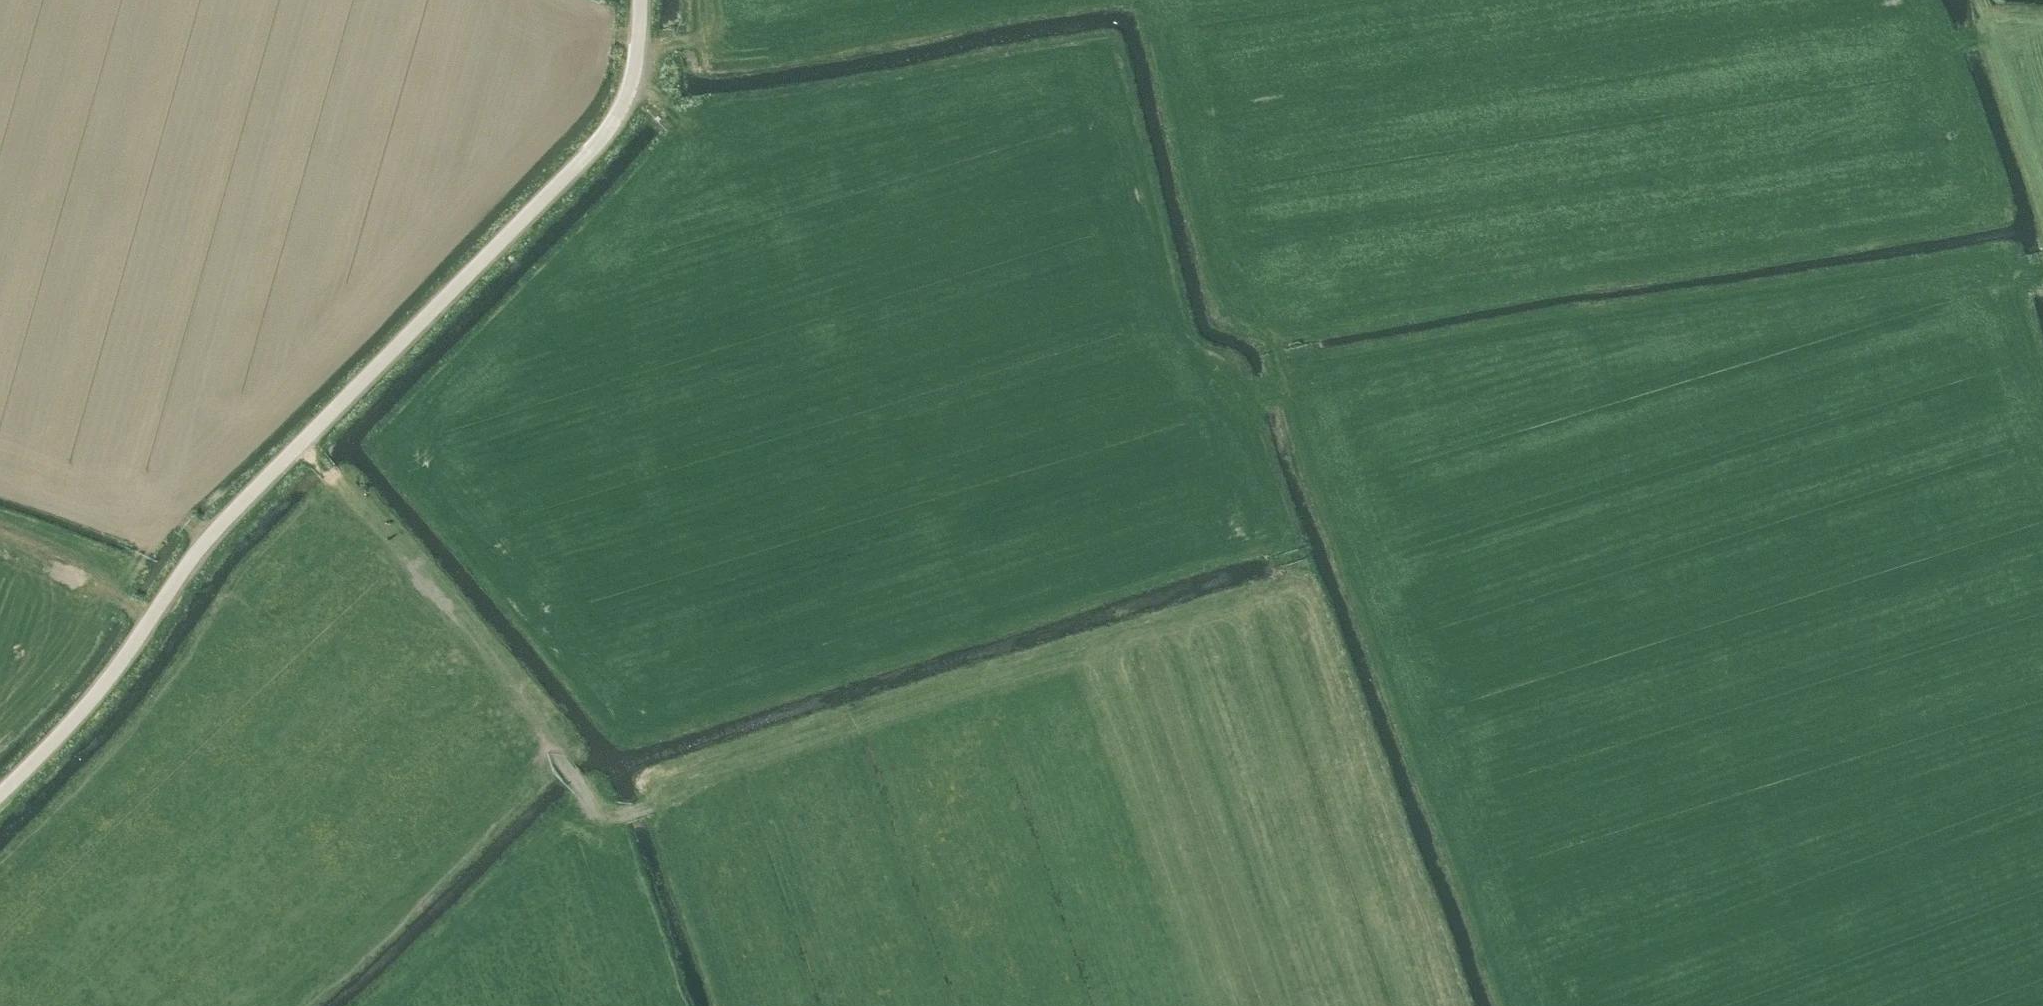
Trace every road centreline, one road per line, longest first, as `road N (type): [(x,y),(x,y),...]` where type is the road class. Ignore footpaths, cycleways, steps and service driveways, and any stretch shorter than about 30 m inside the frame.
road 1 (tertiary): [(0,794),(117,666),(227,516),(590,152),(624,106),(633,79),(639,0)]

